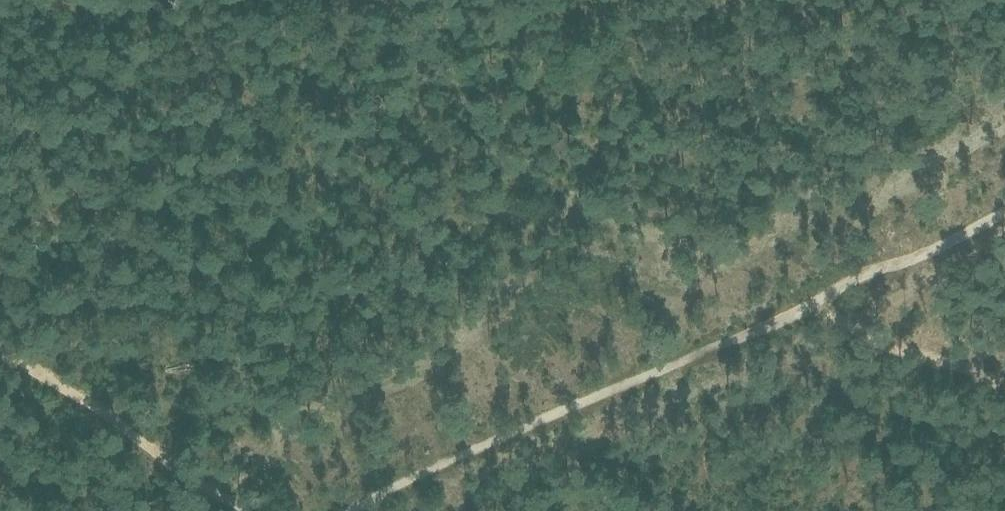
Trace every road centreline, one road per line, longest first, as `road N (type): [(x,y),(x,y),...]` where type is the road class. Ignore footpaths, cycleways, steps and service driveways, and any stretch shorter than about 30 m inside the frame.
road 1 (track): [(352,510),(1004,213)]
road 2 (track): [(1004,388),(805,306)]

